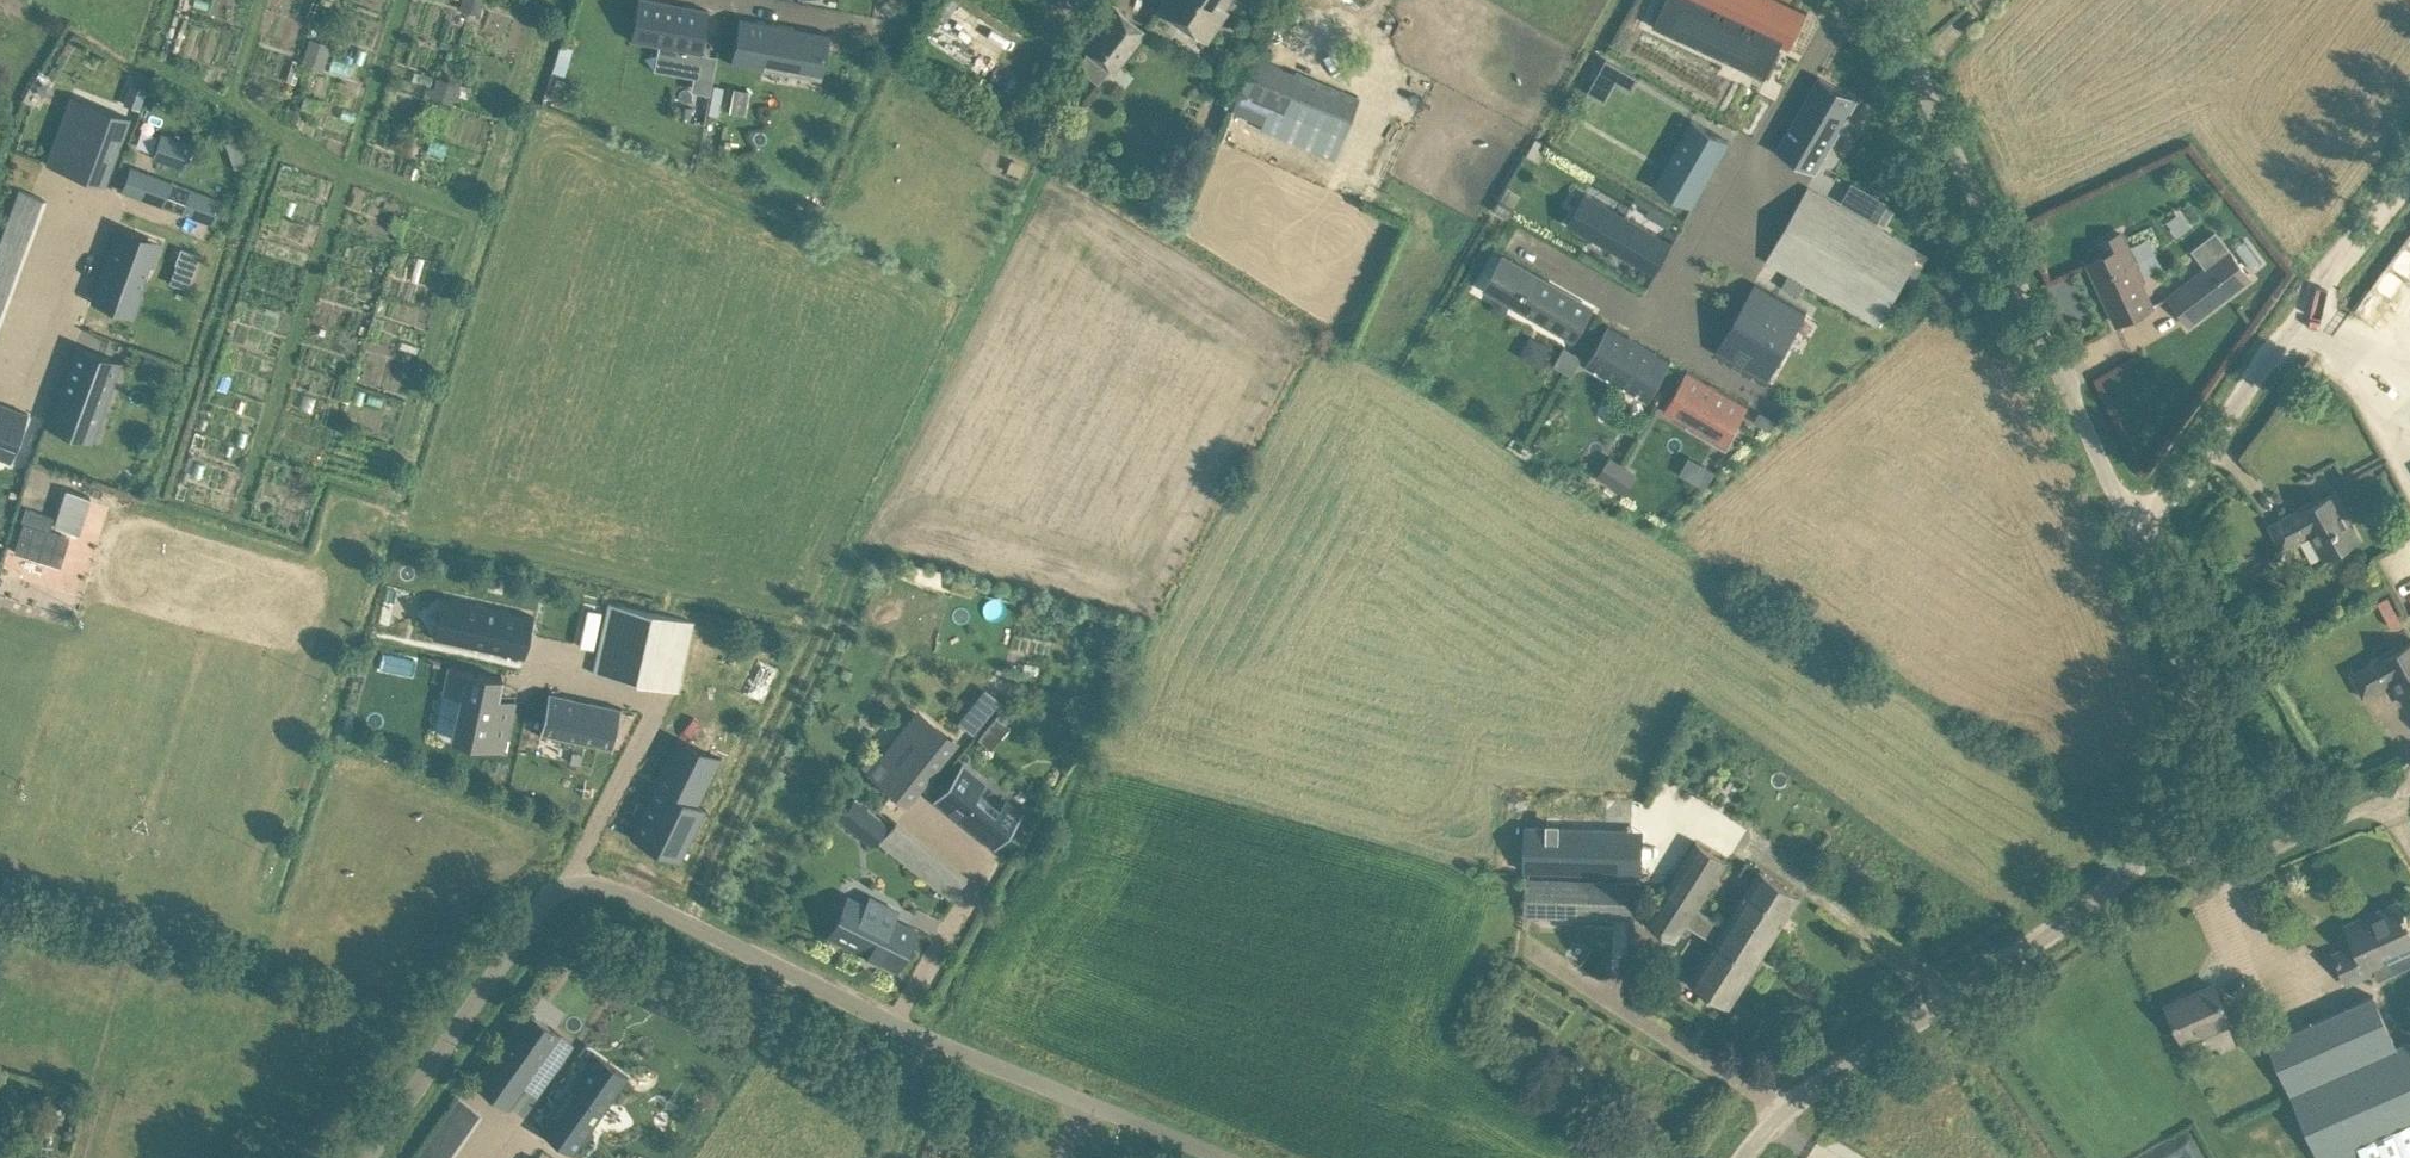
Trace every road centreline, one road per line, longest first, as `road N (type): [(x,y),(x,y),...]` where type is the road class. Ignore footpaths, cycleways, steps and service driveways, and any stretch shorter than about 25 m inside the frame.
road 1 (residential): [(2132,523),(1879,0)]
road 2 (residential): [(1740,1157),(1785,1106),(2114,882),(2159,838)]
road 3 (residential): [(1845,0),(1656,315)]
road 4 (unclassified): [(2132,523),(2184,472),(2351,250)]
road 5 (residential): [(366,1157),(536,910),(575,882)]
road 6 (residential): [(575,882),(602,885),(891,1021)]
road 7 (residential): [(2159,838),(2192,741),(2191,680),(2132,523)]
road 8 (residential): [(529,671),(653,704),(575,856),(575,882)]
road 9 (residential): [(891,1021),(983,857),(918,804)]
road 10 (unclassified): [(2159,838),(2195,857),(2231,860),(2401,786)]
road 11 (residential): [(891,1021),(1084,1100)]
road 12 (residential): [(90,204),(32,362),(0,352)]
road 13 (residential): [(1513,239),(1656,315)]
road 14 (residential): [(1084,1100),(1226,1157)]
road 15 (residential): [(1656,315),(1693,356),(1772,401)]

